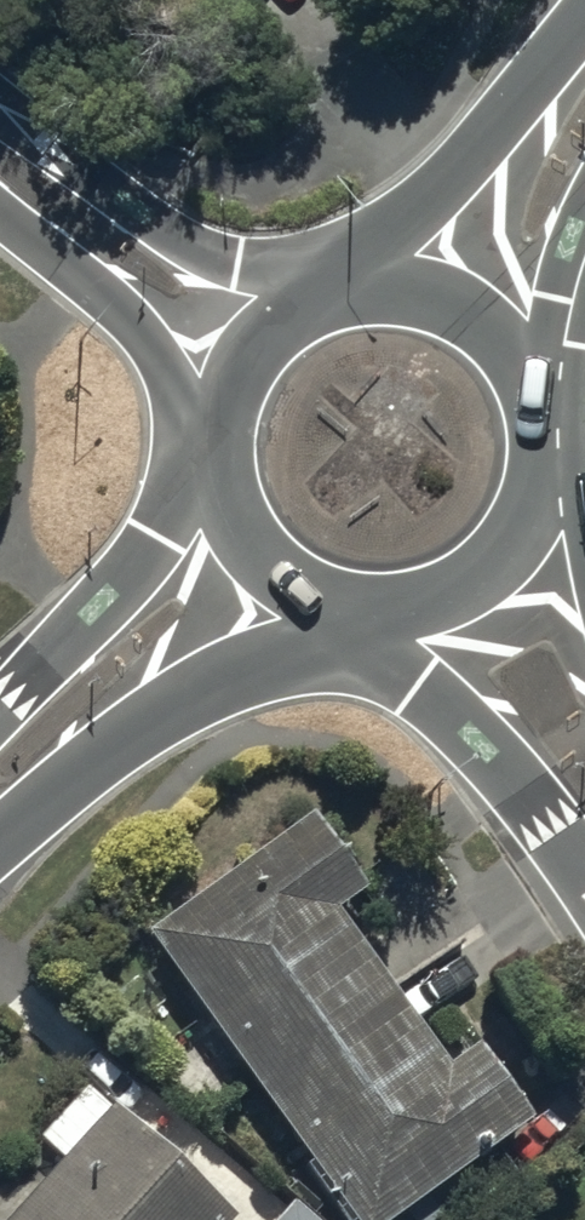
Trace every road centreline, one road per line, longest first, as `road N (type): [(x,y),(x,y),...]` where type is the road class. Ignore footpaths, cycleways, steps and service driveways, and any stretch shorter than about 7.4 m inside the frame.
road 1 (tertiary): [(350,606),(273,664),(124,729),(42,805),(0,818)]
road 2 (residential): [(0,117),(236,267),(316,299)]
road 3 (secondary): [(354,288),(584,20)]
road 4 (tertiary): [(0,716),(217,460)]
road 5 (secondary): [(584,862),(485,741),(417,685),(378,609)]
road 6 (residential): [(218,431),(177,393),(112,304),(0,210)]
road 7 (secondary): [(354,288),(409,289),(460,308),(502,343),(530,391),(540,444)]
road 8 (secondary): [(540,444),(533,495),(511,541),(475,577),(429,601),(378,609)]
road 9 (secondary): [(350,606),(300,588),(259,556),(230,511),(217,460)]
road 10 (secondary): [(584,257),(540,444)]
road 11 (secondary): [(218,431),(248,352),(316,299)]

